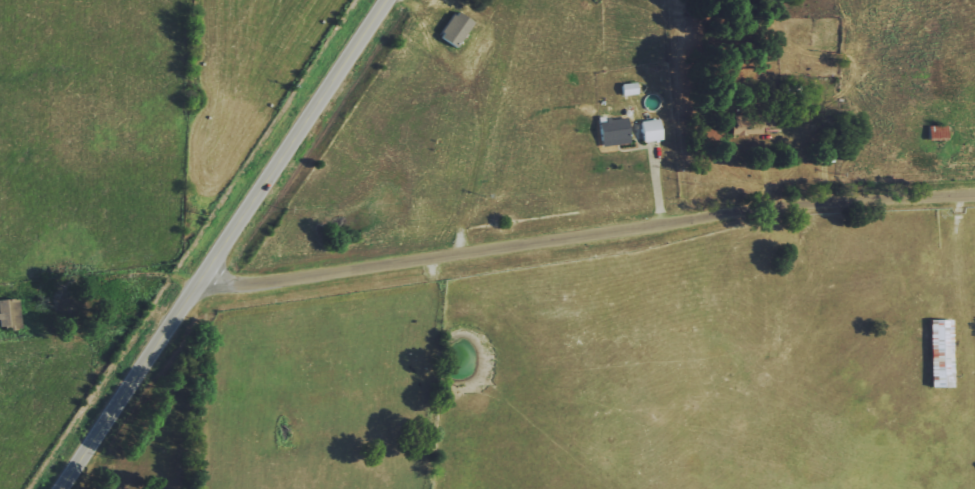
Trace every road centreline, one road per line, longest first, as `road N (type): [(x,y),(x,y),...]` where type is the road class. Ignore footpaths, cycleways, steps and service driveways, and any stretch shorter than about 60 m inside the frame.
road 1 (residential): [(199,282),(796,202),(974,188)]
road 2 (primary): [(386,0),(60,488)]

